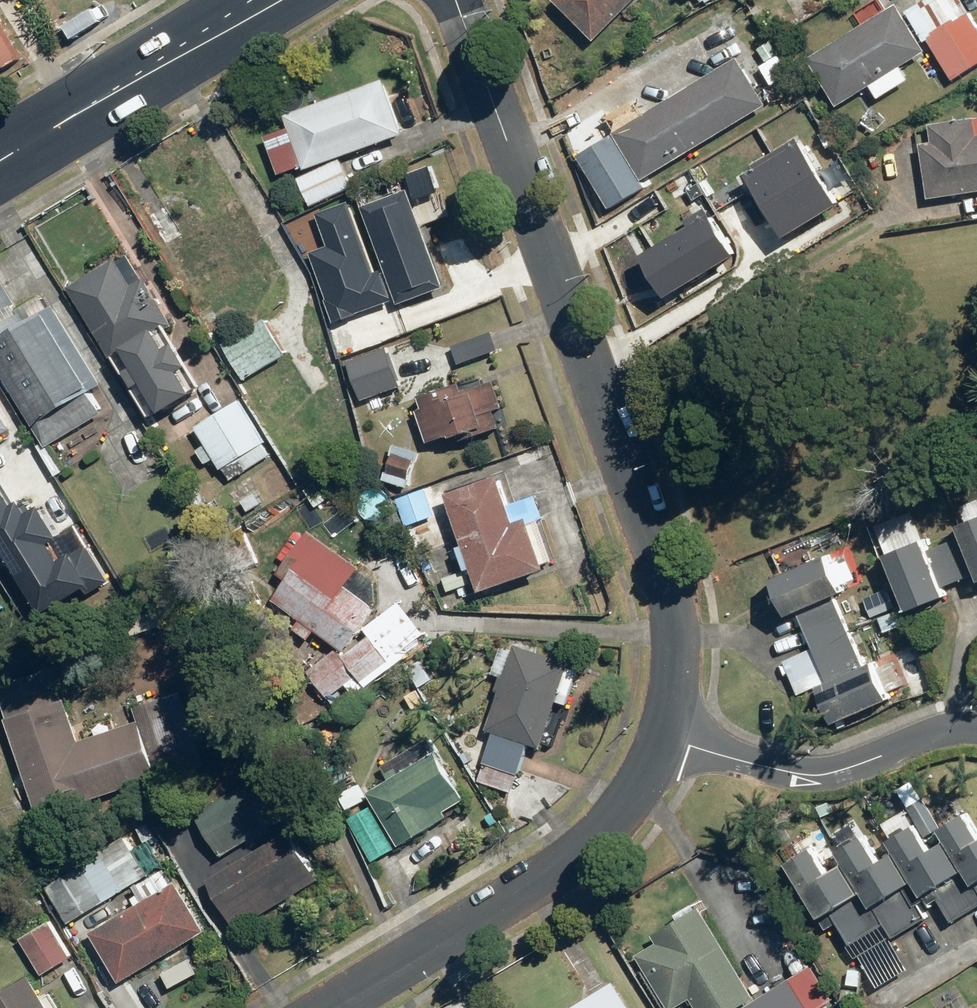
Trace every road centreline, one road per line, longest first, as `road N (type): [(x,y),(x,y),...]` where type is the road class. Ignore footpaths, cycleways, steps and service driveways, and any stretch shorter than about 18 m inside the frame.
road 1 (residential): [(666,732),(676,659),(672,587),(456,0)]
road 2 (residential): [(329,1007),(604,834),(655,766),(666,732)]
road 3 (residential): [(976,729),(936,734),(843,771),(811,775),(762,767),(666,732)]
road 4 (secondary): [(0,163),(264,0)]

